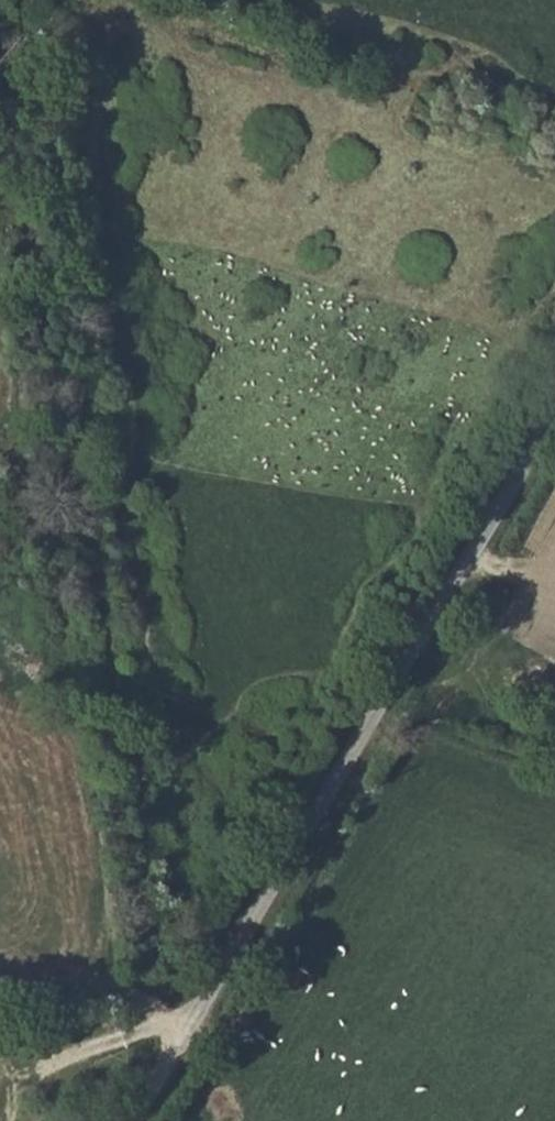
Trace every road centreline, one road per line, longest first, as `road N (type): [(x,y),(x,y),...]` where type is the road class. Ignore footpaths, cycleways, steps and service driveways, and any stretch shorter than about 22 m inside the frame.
road 1 (track): [(167,1048),(0,130)]
road 2 (unclassified): [(126,1120),(554,404)]

